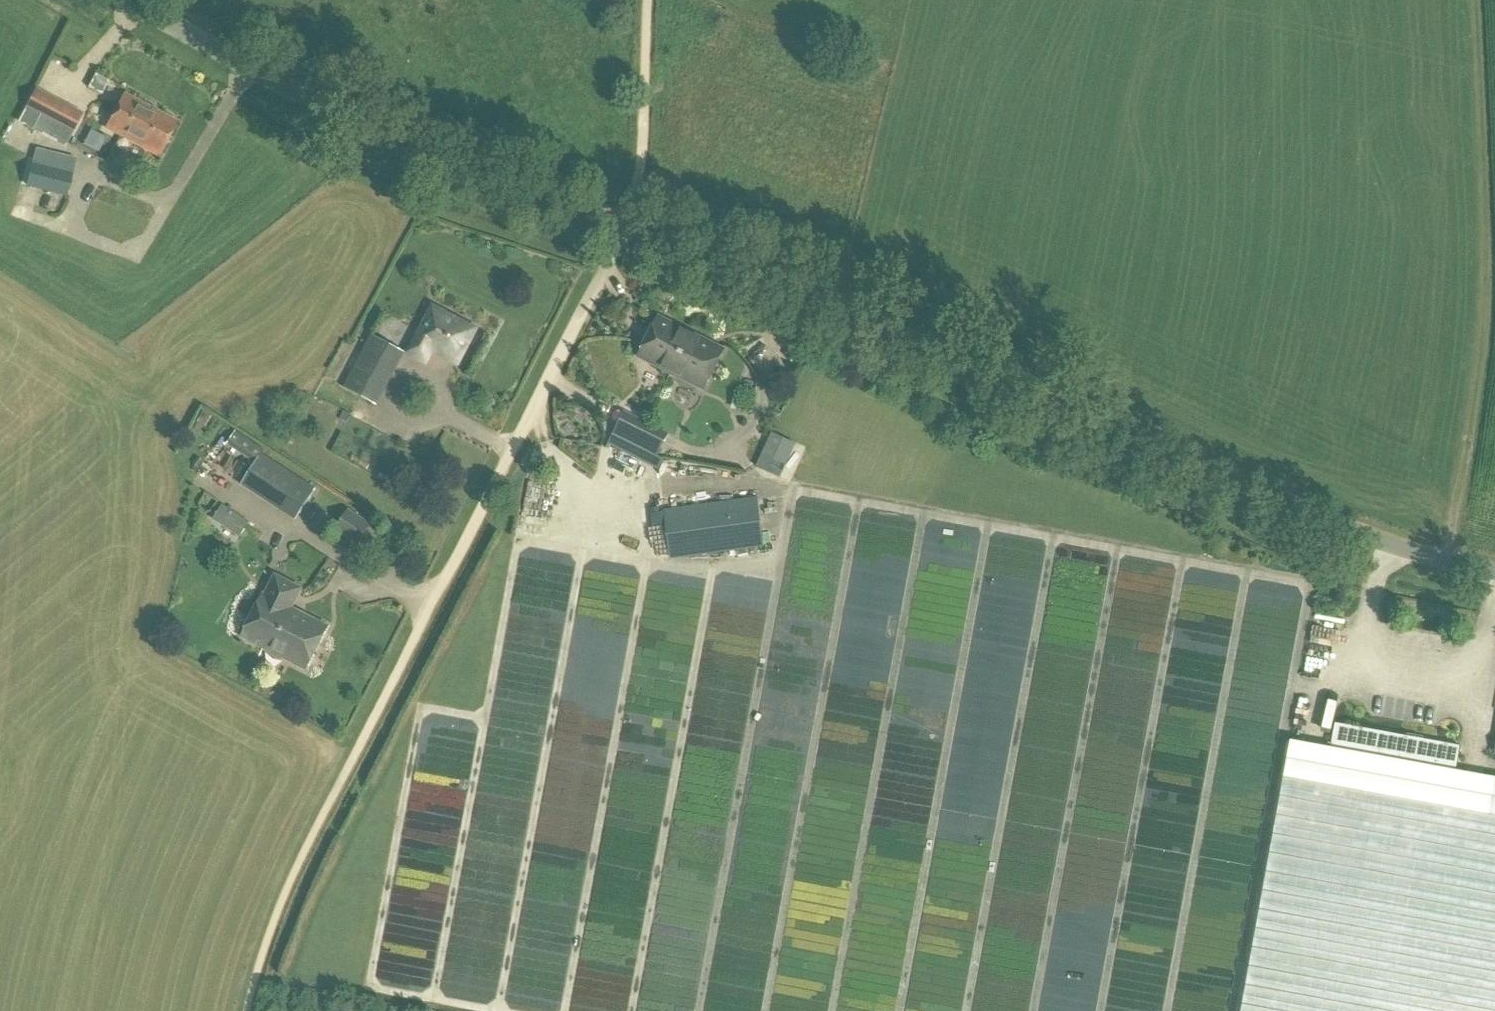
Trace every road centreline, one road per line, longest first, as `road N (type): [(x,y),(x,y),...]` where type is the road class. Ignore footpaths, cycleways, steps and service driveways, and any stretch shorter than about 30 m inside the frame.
road 1 (unclassified): [(1494,578),(1377,549),(824,299),(625,227)]
road 2 (track): [(248,1010),(296,867),(574,331)]
road 3 (track): [(1474,0),(1488,320),(1452,568)]
road 4 (unclassified): [(625,227),(387,145),(123,0)]
road 5 (track): [(625,227),(638,187),(648,0)]

